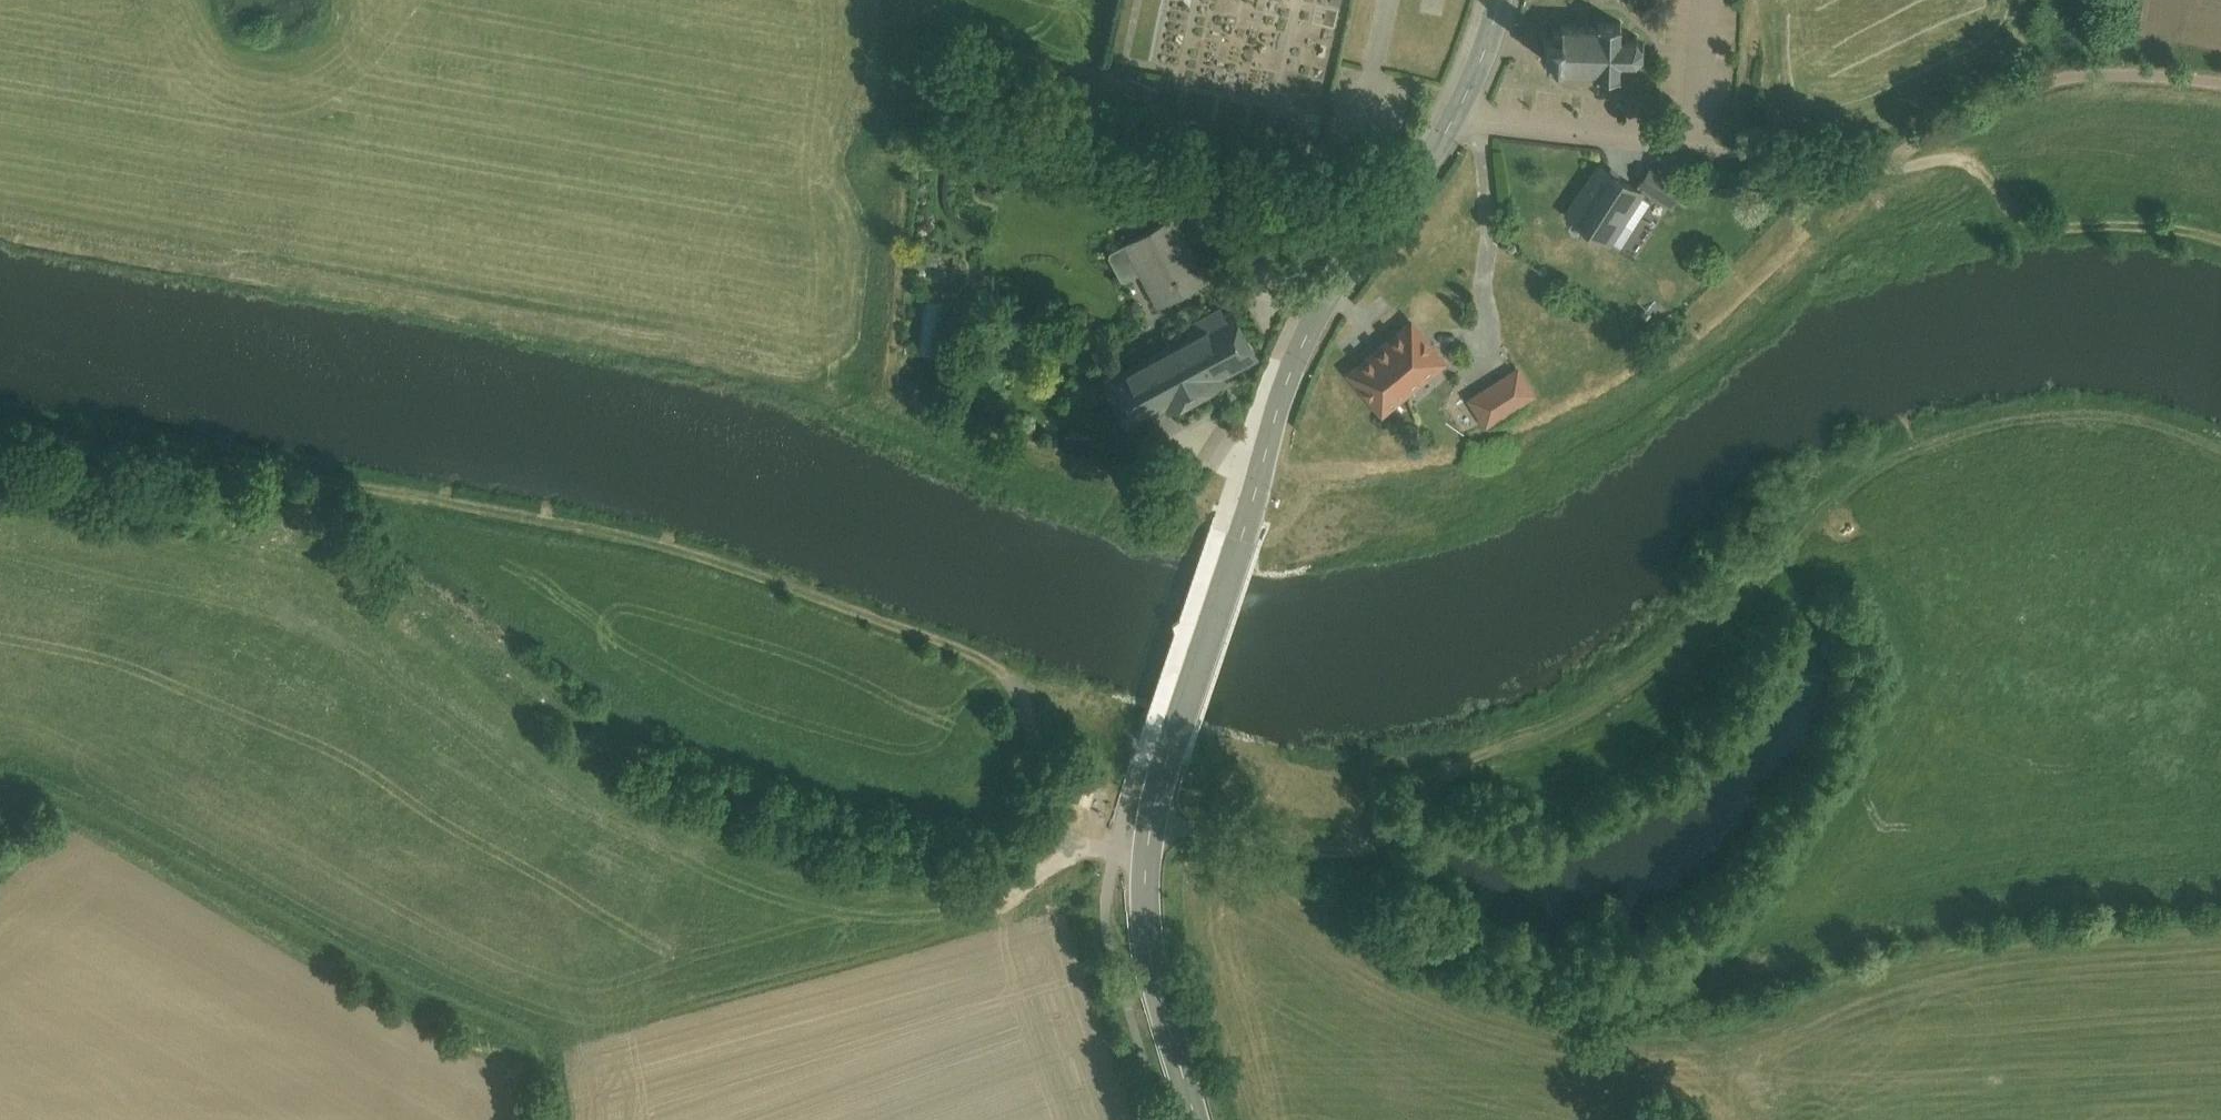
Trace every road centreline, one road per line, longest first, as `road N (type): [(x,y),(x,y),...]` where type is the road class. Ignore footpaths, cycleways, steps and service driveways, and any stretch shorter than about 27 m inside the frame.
road 1 (tertiary): [(1461,112),(1318,312),(1141,811),(1132,887),(1199,1119)]
road 2 (residential): [(1461,112),(1775,152)]
road 3 (tertiary): [(1505,0),(1461,112)]

